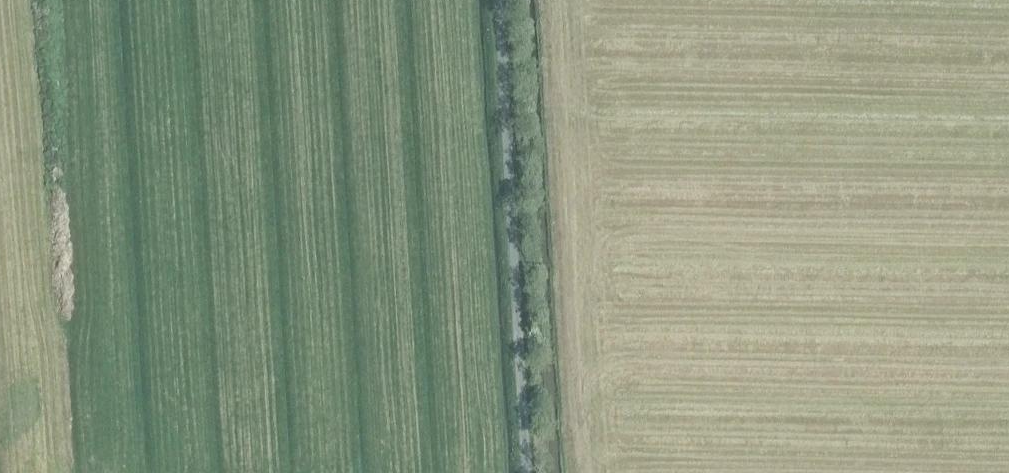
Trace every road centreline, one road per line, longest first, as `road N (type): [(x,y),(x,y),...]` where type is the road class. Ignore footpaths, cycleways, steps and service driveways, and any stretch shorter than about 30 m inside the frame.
road 1 (unclassified): [(526,472),(500,0)]

